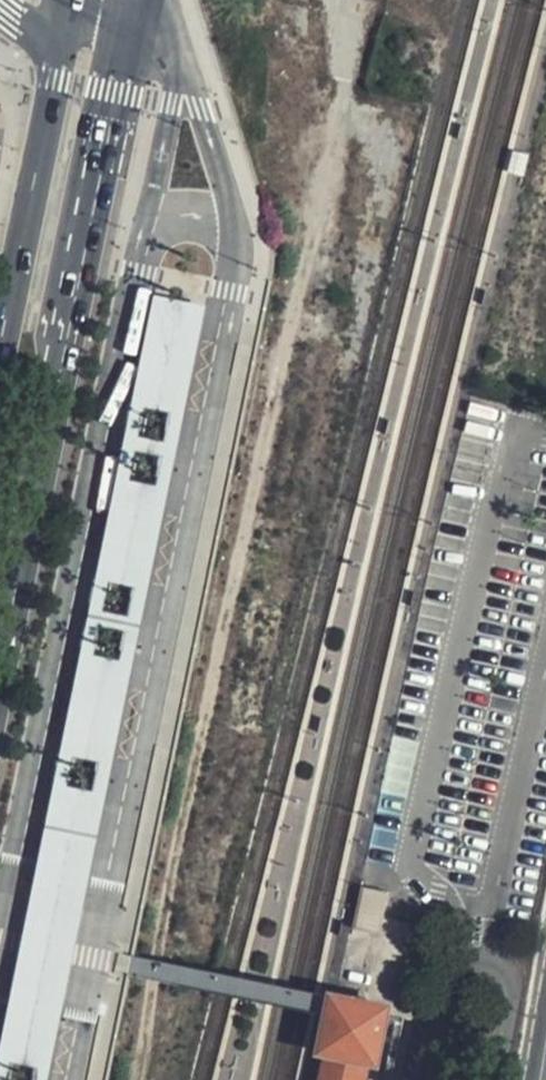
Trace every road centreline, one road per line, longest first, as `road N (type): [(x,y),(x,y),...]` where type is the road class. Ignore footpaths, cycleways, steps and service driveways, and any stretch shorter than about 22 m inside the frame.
road 1 (primary): [(0,686),(127,36)]
road 2 (primary): [(60,62),(0,331)]

